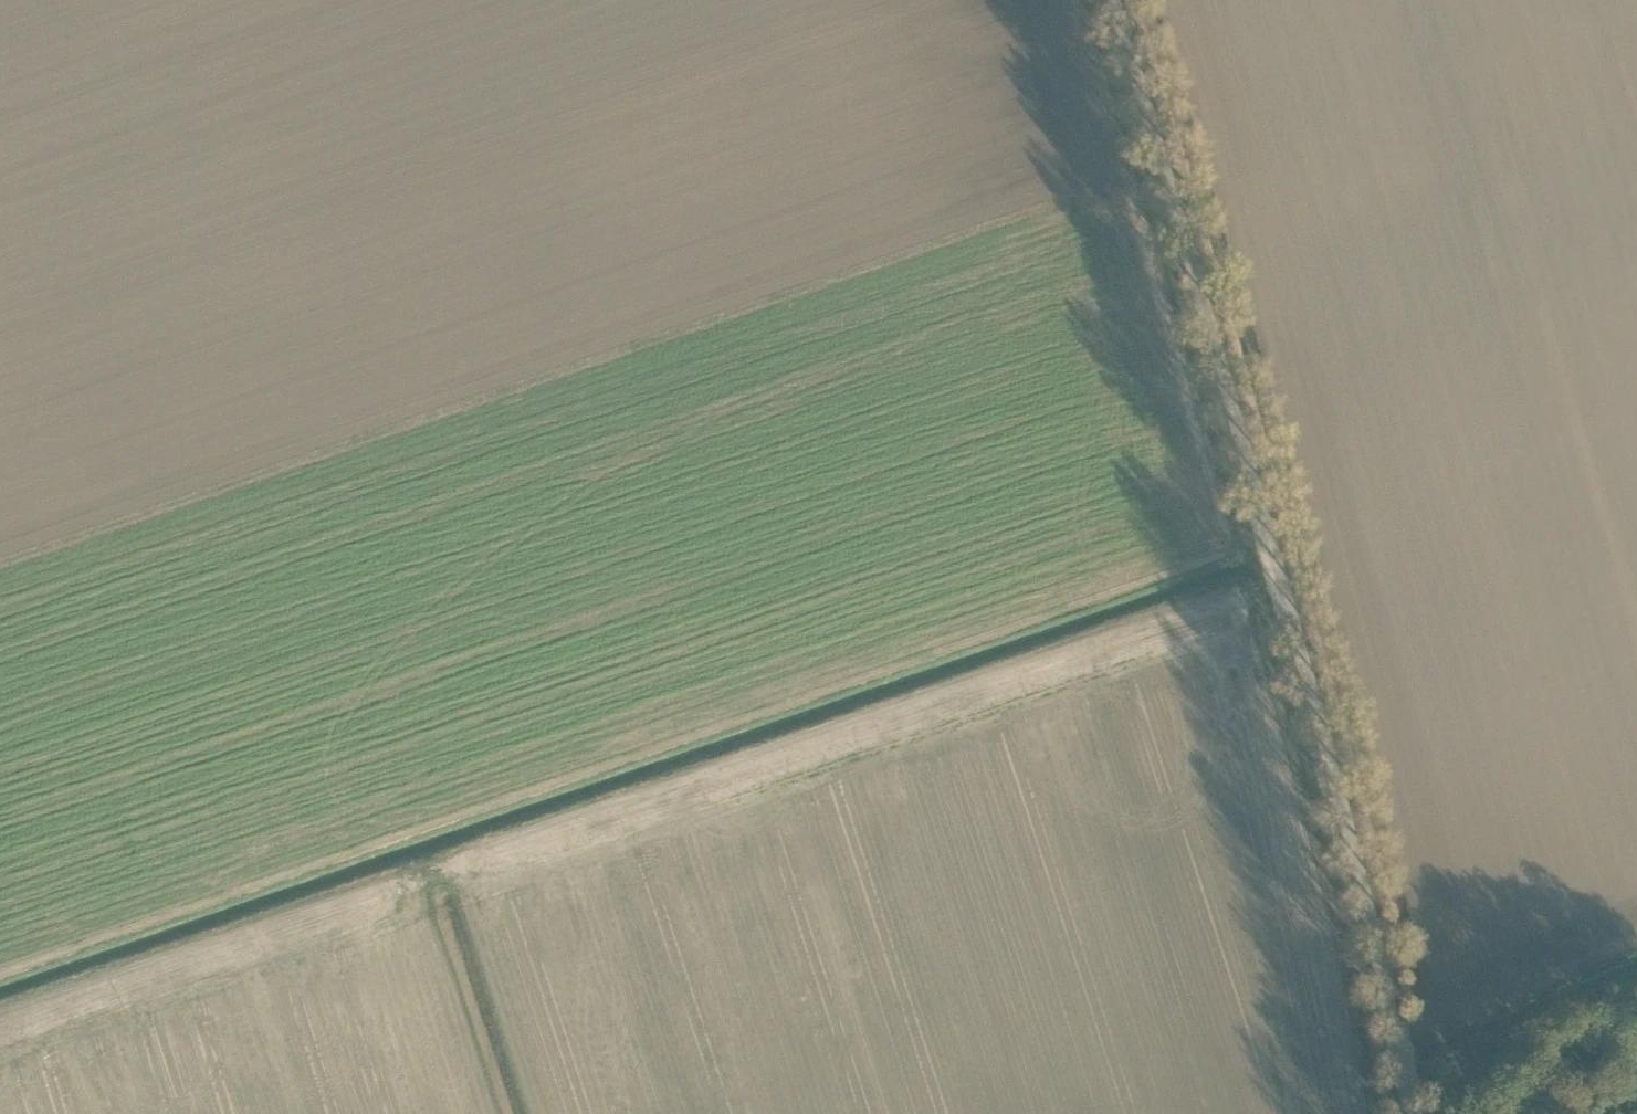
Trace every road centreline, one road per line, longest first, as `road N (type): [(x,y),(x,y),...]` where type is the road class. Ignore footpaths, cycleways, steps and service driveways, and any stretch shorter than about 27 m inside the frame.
road 1 (tertiary): [(1413,1113),(1251,477),(1112,0)]

